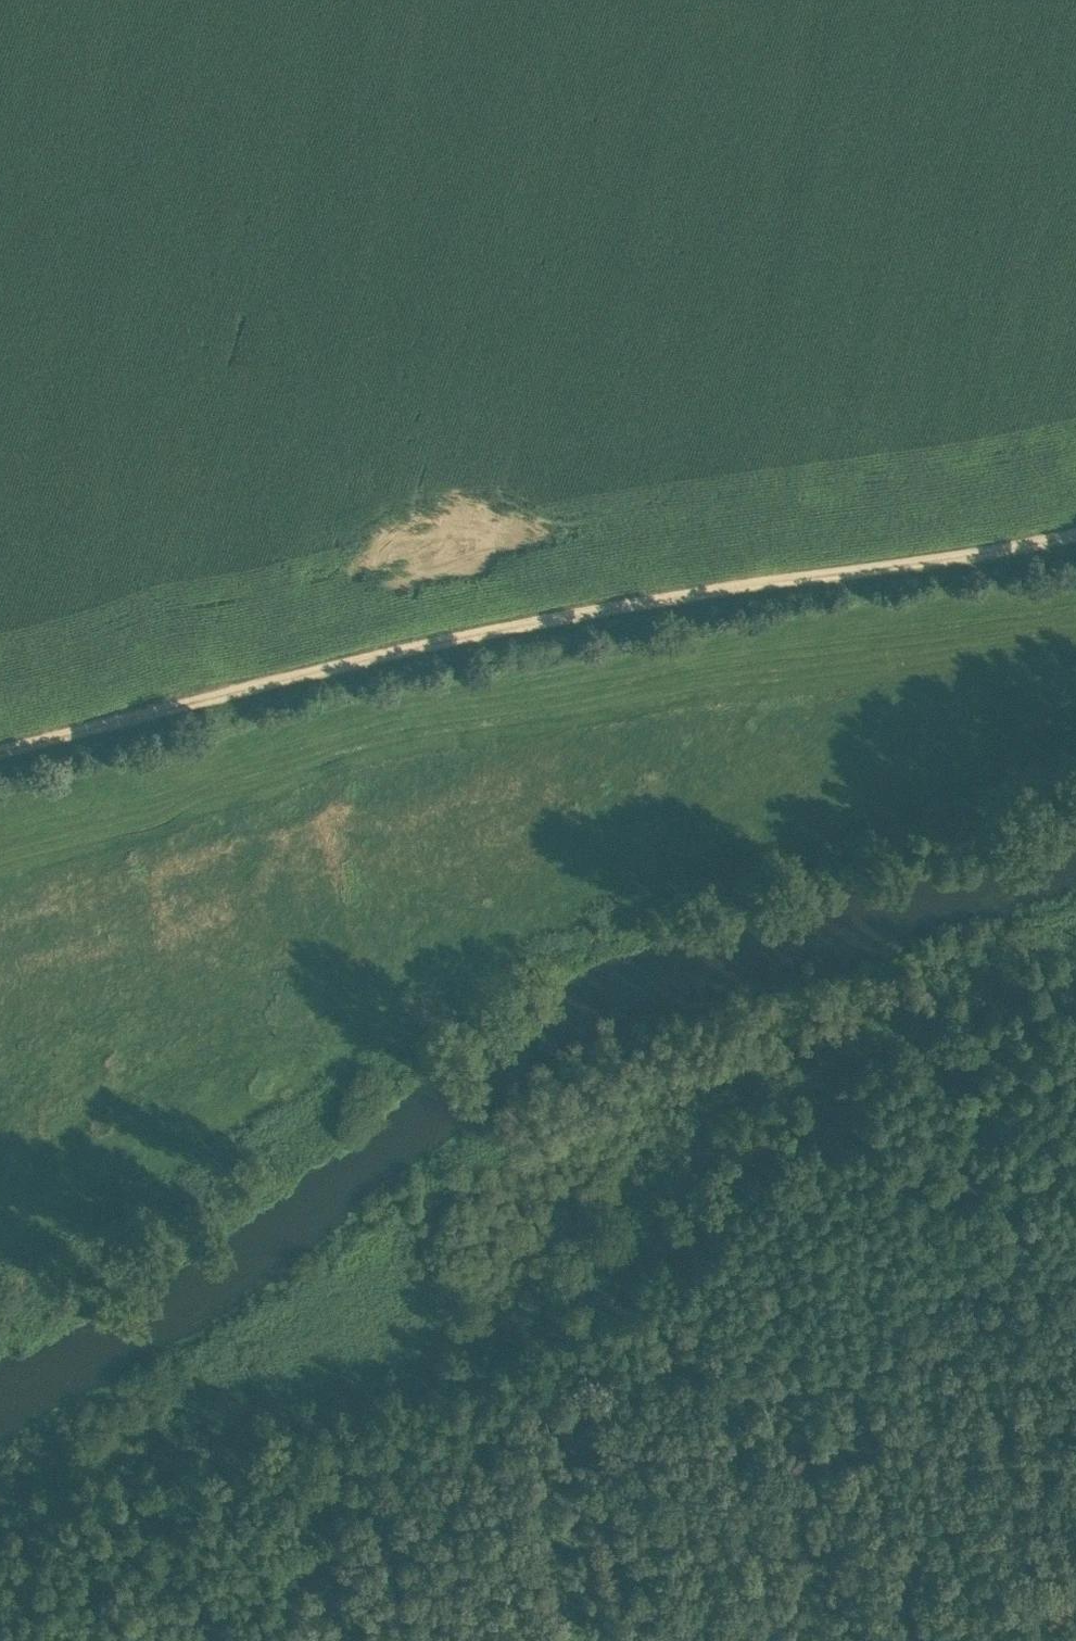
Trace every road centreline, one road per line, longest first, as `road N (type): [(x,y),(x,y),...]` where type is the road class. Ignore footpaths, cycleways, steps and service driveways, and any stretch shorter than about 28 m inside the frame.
road 1 (track): [(0,756),(423,644),(1075,534)]

